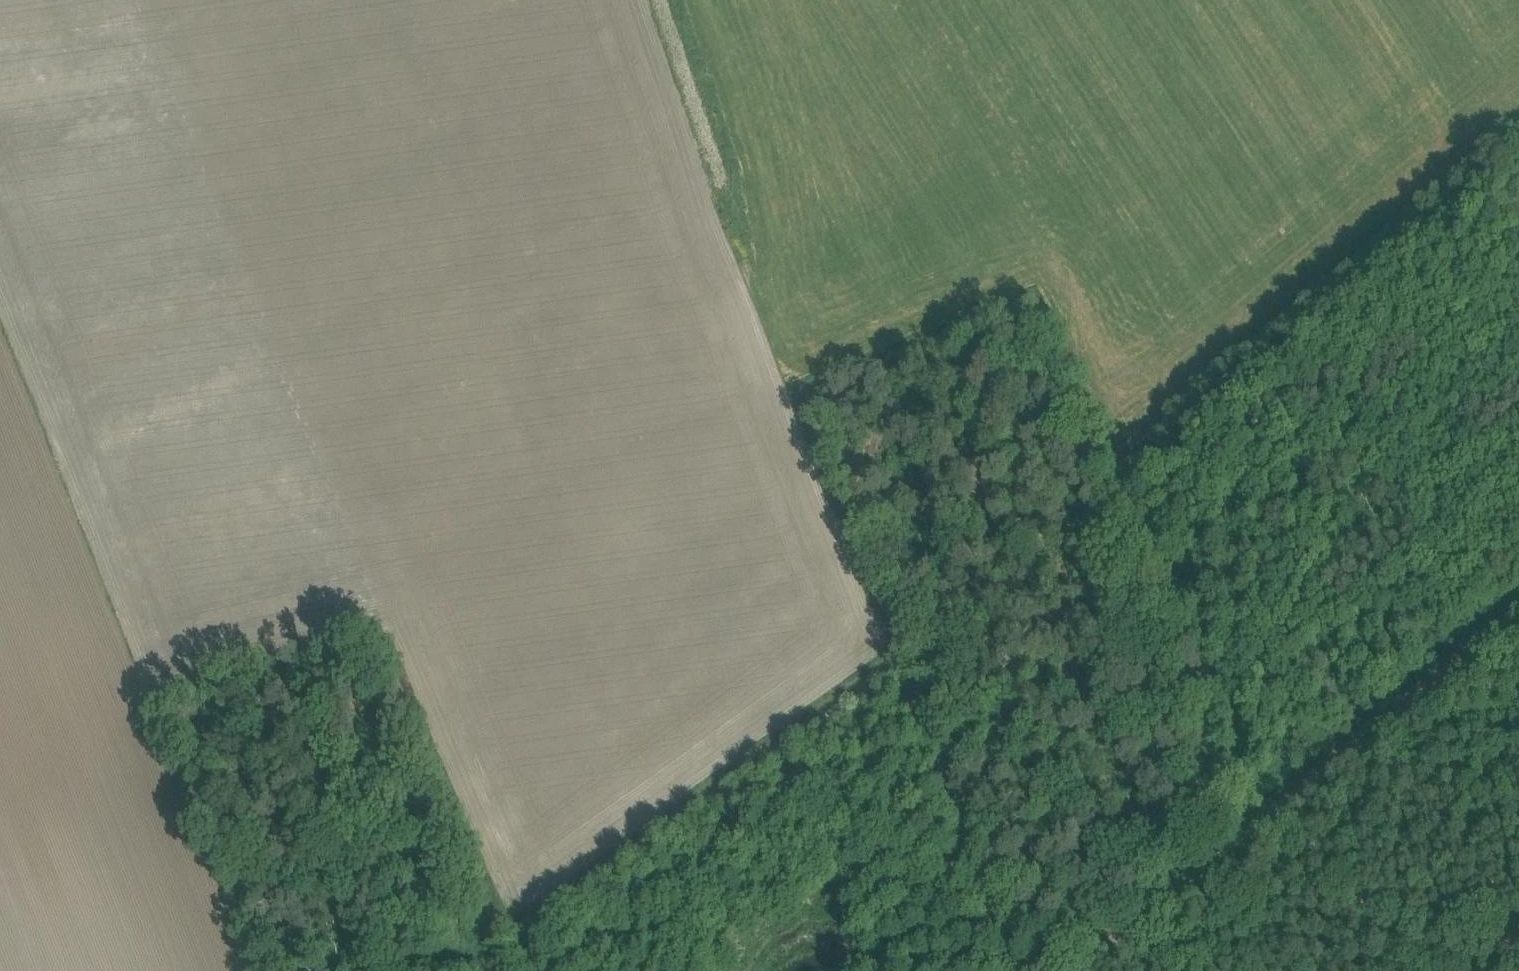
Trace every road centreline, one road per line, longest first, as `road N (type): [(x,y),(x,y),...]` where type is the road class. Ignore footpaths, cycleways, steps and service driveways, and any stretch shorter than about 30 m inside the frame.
road 1 (track): [(1518,629),(1082,970)]

